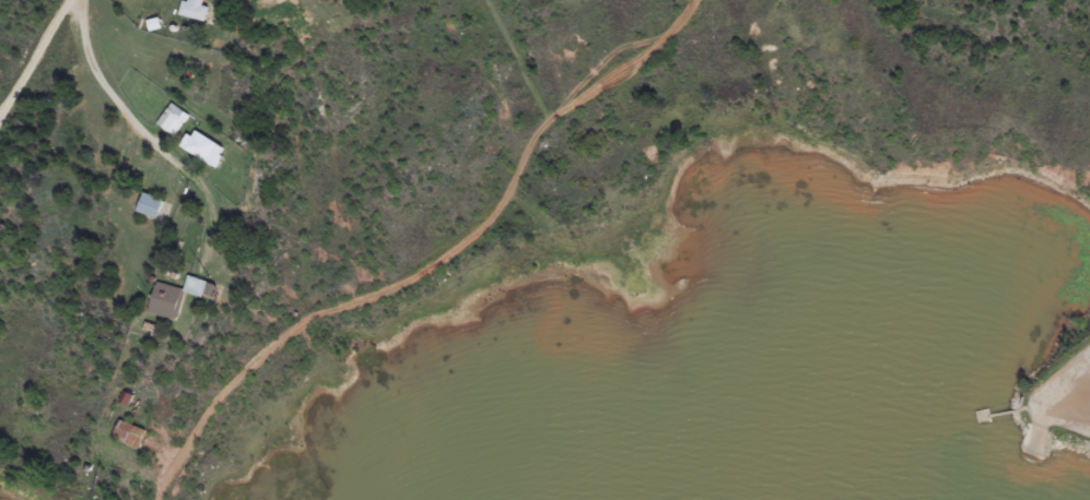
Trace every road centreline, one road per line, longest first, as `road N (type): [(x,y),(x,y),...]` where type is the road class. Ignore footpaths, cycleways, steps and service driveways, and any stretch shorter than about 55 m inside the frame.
road 1 (residential): [(37,56),(190,136)]
road 2 (residential): [(69,0),(0,113)]

